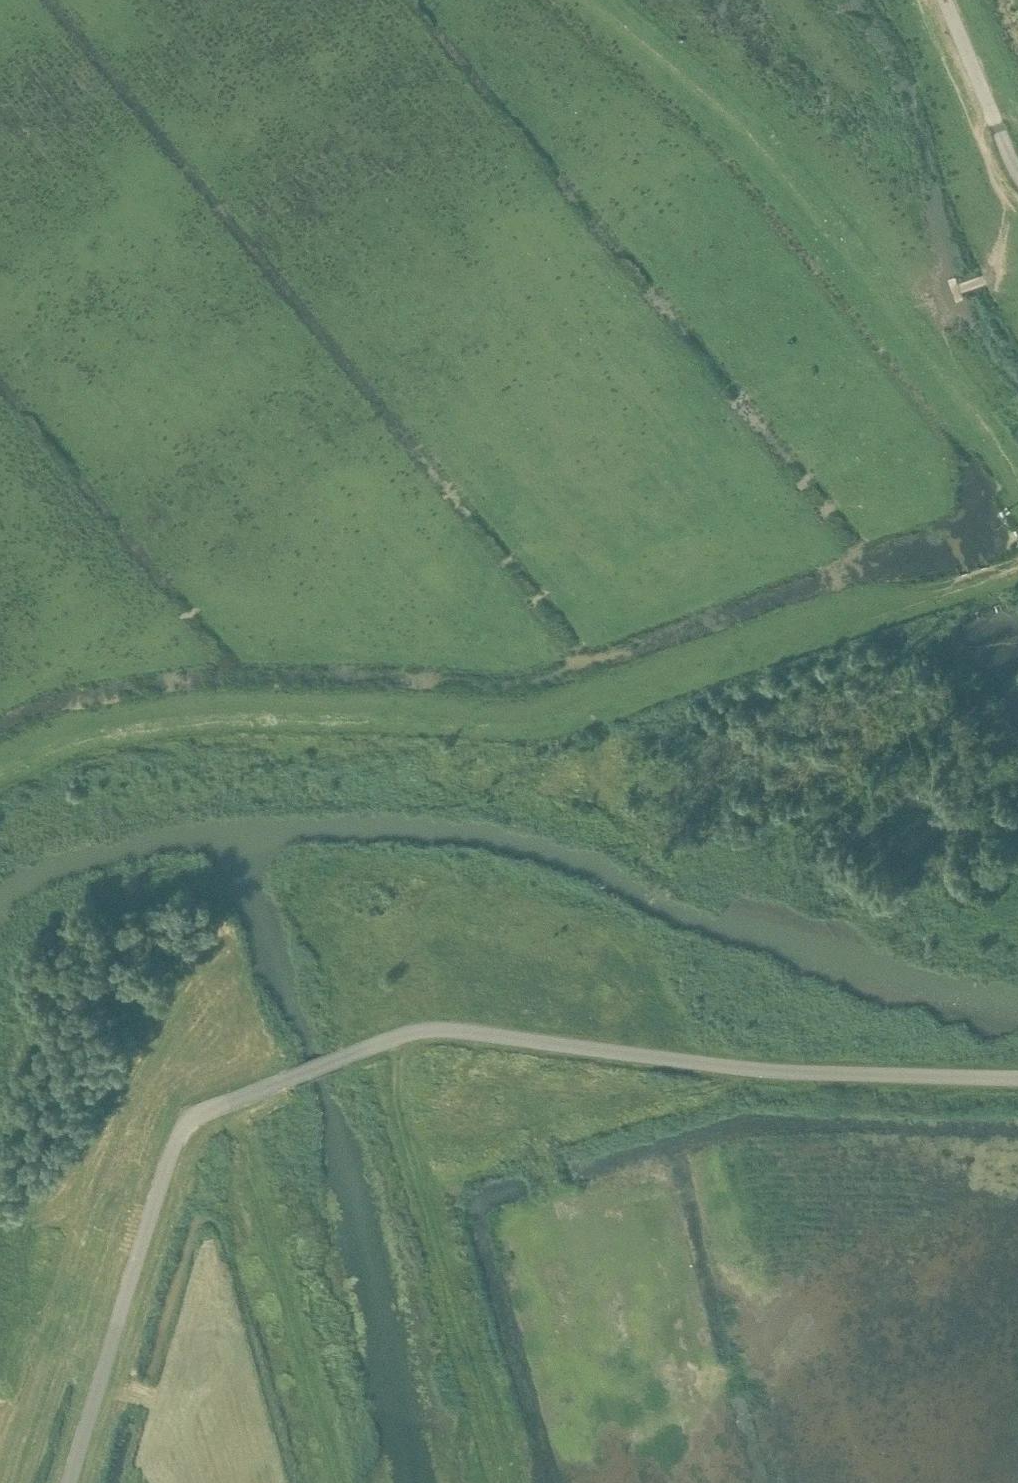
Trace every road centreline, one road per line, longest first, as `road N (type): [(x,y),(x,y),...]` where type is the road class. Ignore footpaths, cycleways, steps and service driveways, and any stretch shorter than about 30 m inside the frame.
road 1 (unclassified): [(1017,1078),(790,1072),(415,1030),(291,1073),(183,1126)]
road 2 (unclassified): [(66,1482),(183,1126)]
road 3 (unclassified): [(1017,170),(948,0)]

